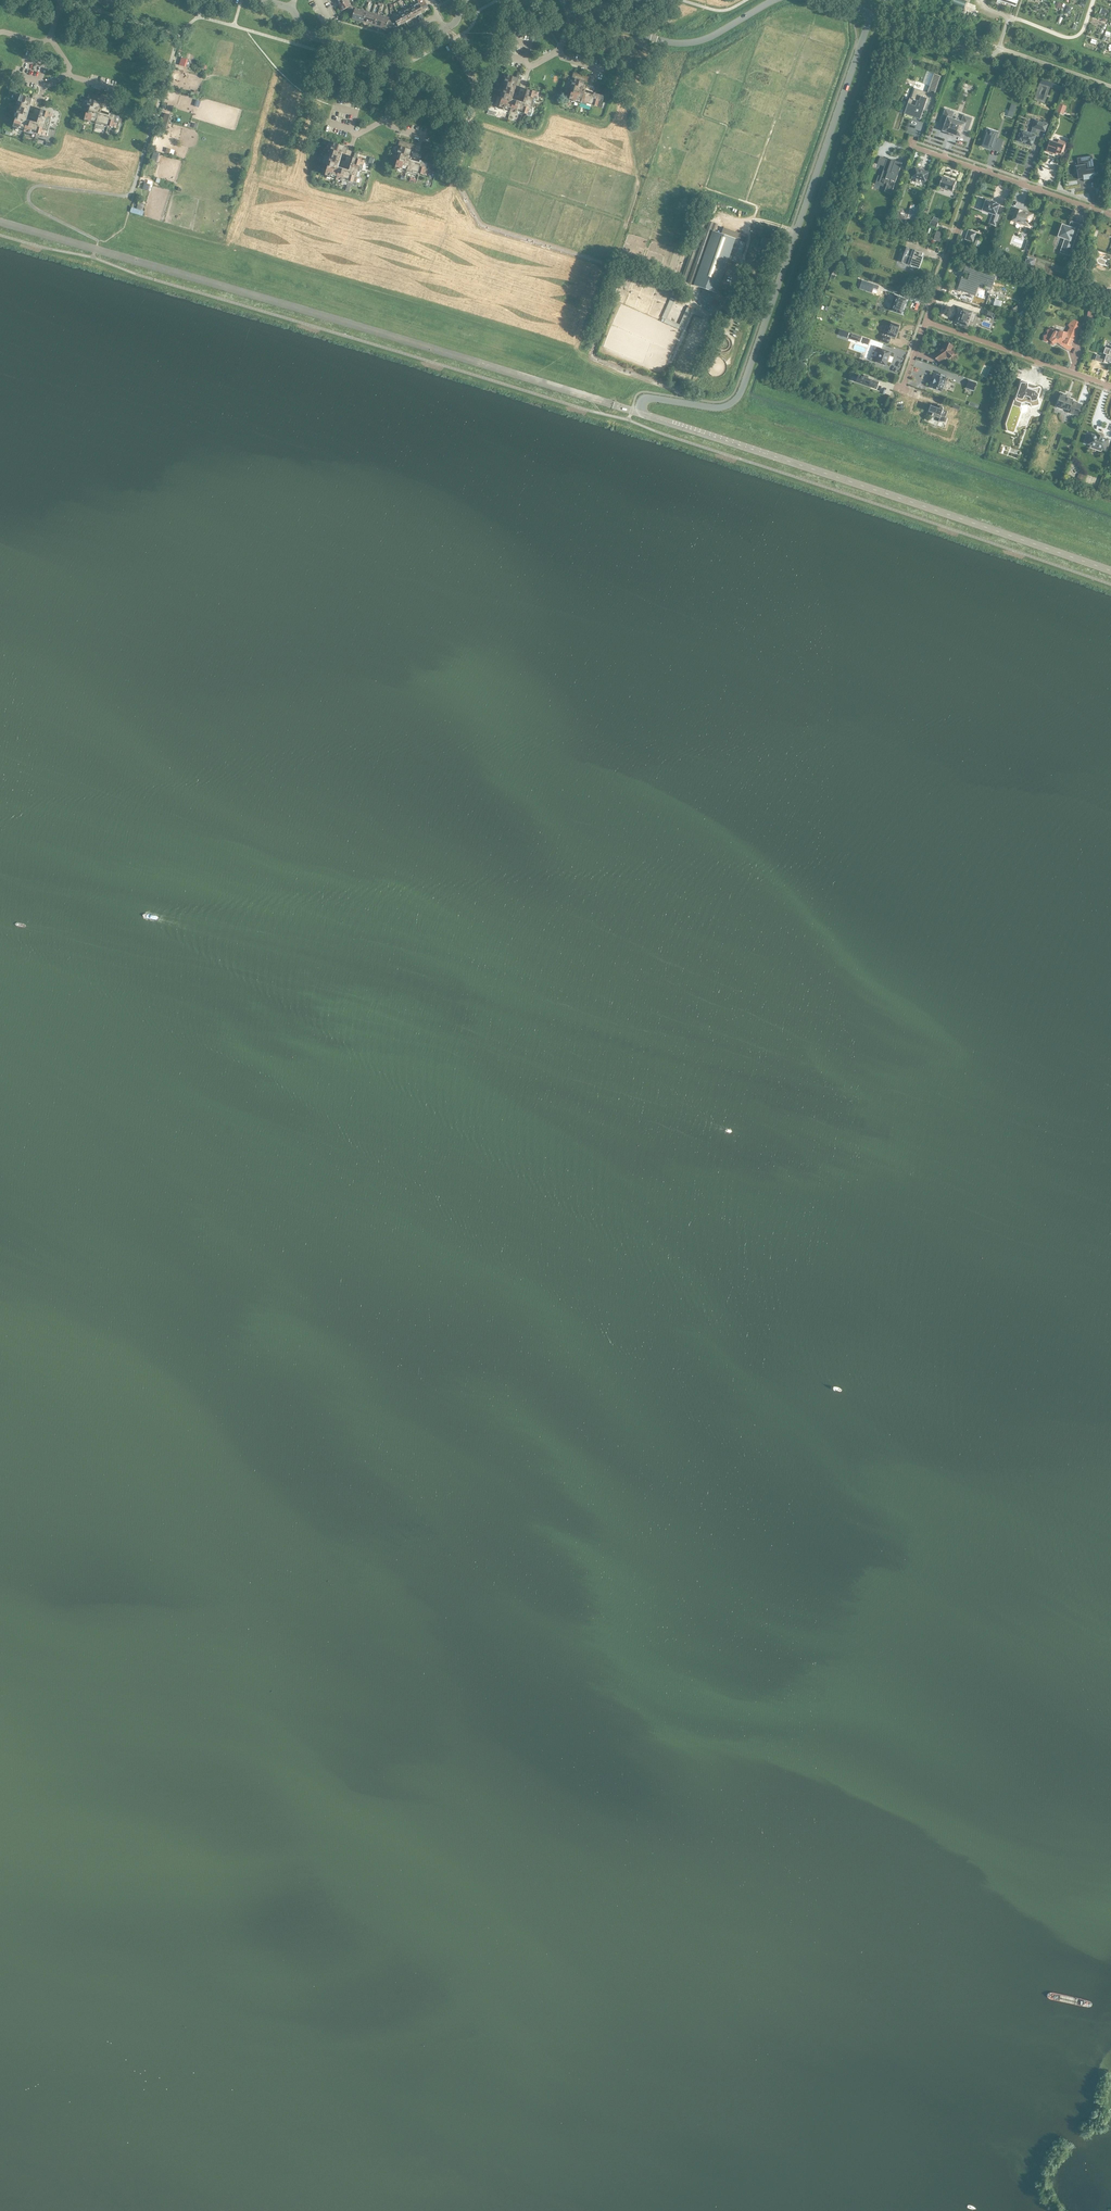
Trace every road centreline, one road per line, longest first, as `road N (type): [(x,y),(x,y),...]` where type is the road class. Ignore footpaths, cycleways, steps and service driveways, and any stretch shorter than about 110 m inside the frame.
road 1 (tertiary): [(636,413),(645,398),(735,404),(870,14)]
road 2 (tertiary): [(1110,571),(636,413)]
road 3 (tertiary): [(777,0),(703,41),(680,43),(571,13)]
road 4 (residential): [(1110,386),(927,322)]
road 5 (residential): [(927,322),(980,170)]
road 6 (residential): [(980,170),(1110,216)]
road 7 (unclassified): [(993,56),(870,14)]

